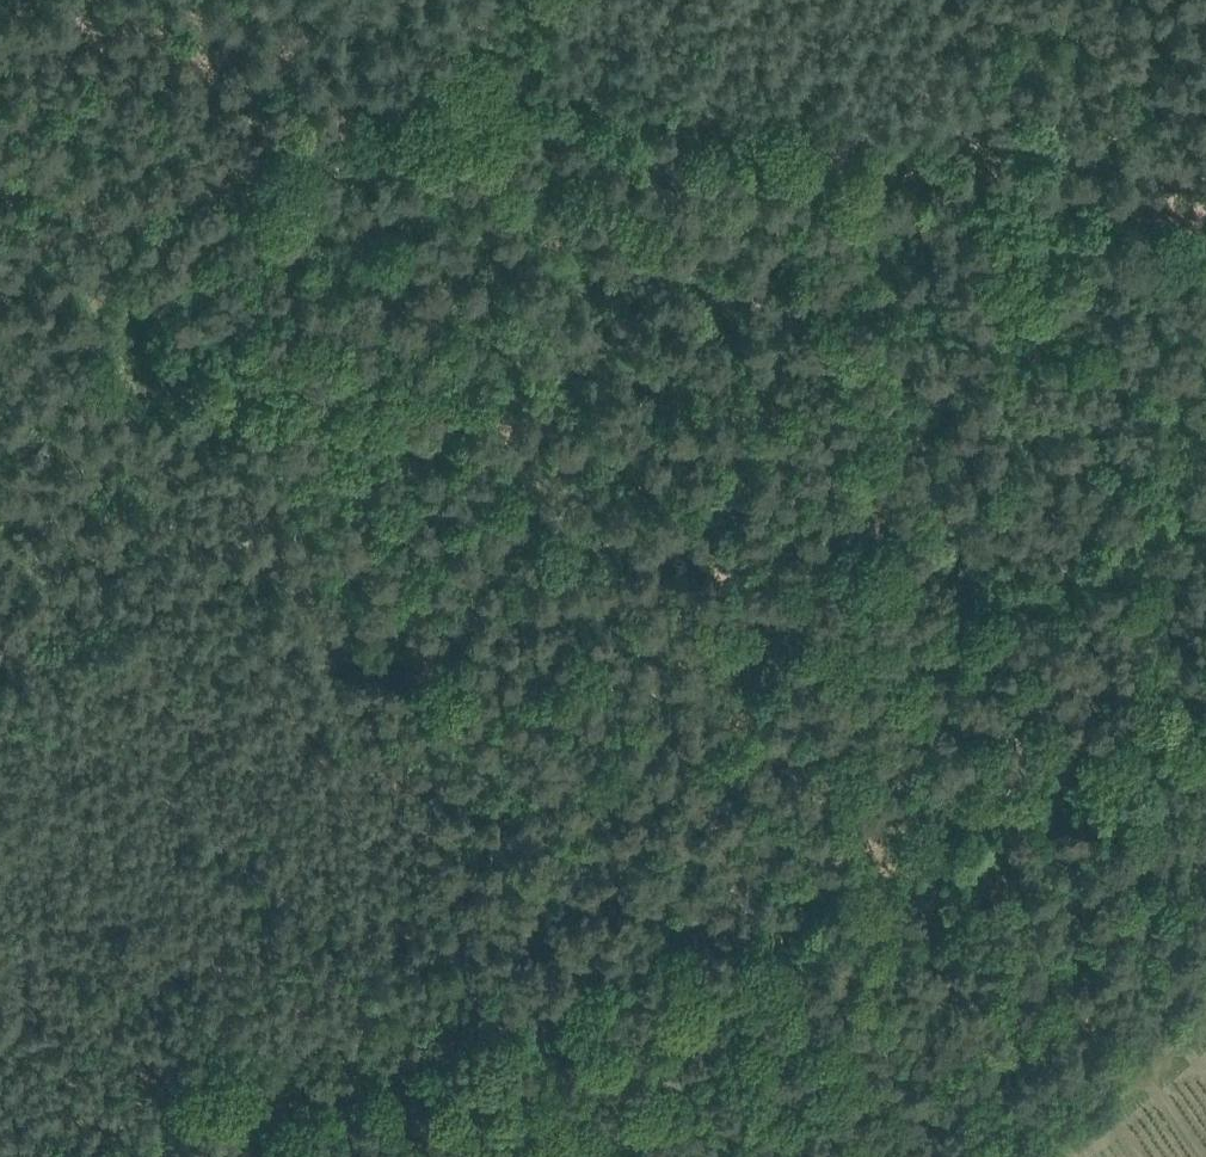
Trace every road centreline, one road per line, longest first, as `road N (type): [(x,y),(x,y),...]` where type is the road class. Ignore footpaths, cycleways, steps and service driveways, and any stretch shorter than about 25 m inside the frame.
road 1 (track): [(153,1156),(693,918),(1205,712)]
road 2 (track): [(1205,200),(832,111),(440,91),(393,100),(156,0)]
road 3 (track): [(890,486),(342,643),(117,204)]
road 4 (track): [(994,793),(918,608),(879,440),(833,167),(832,111)]
road 5 (track): [(393,100),(202,165),(0,258)]
road 6 (track): [(283,529),(0,658)]

